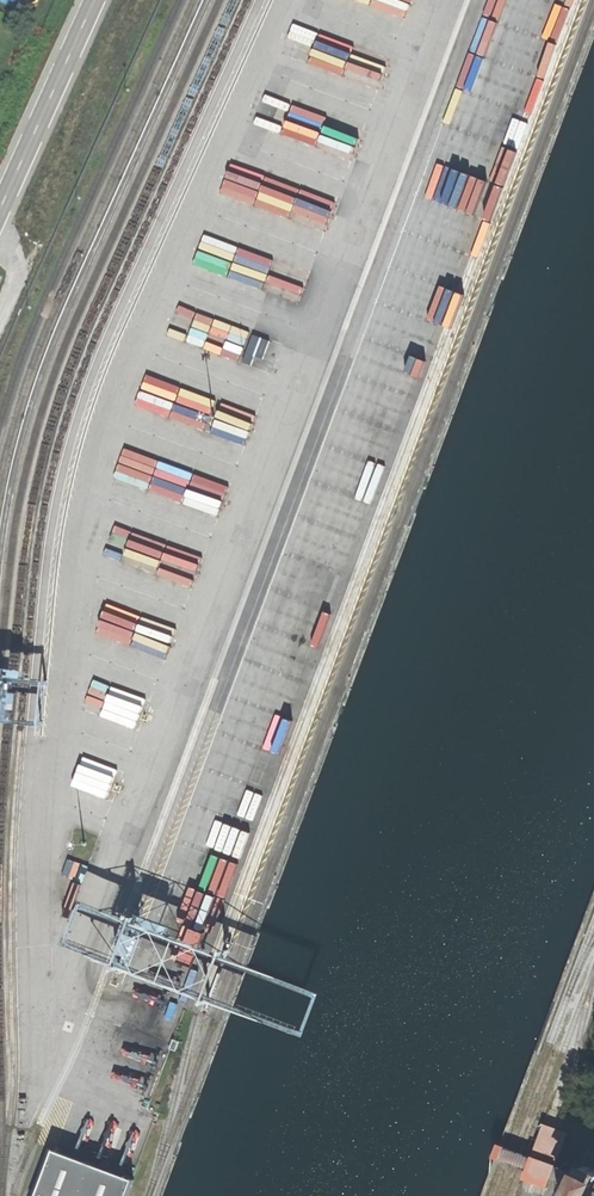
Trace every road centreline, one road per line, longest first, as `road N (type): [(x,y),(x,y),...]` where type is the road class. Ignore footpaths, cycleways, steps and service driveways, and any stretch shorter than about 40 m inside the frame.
road 1 (secondary): [(95,0),(0,209)]

